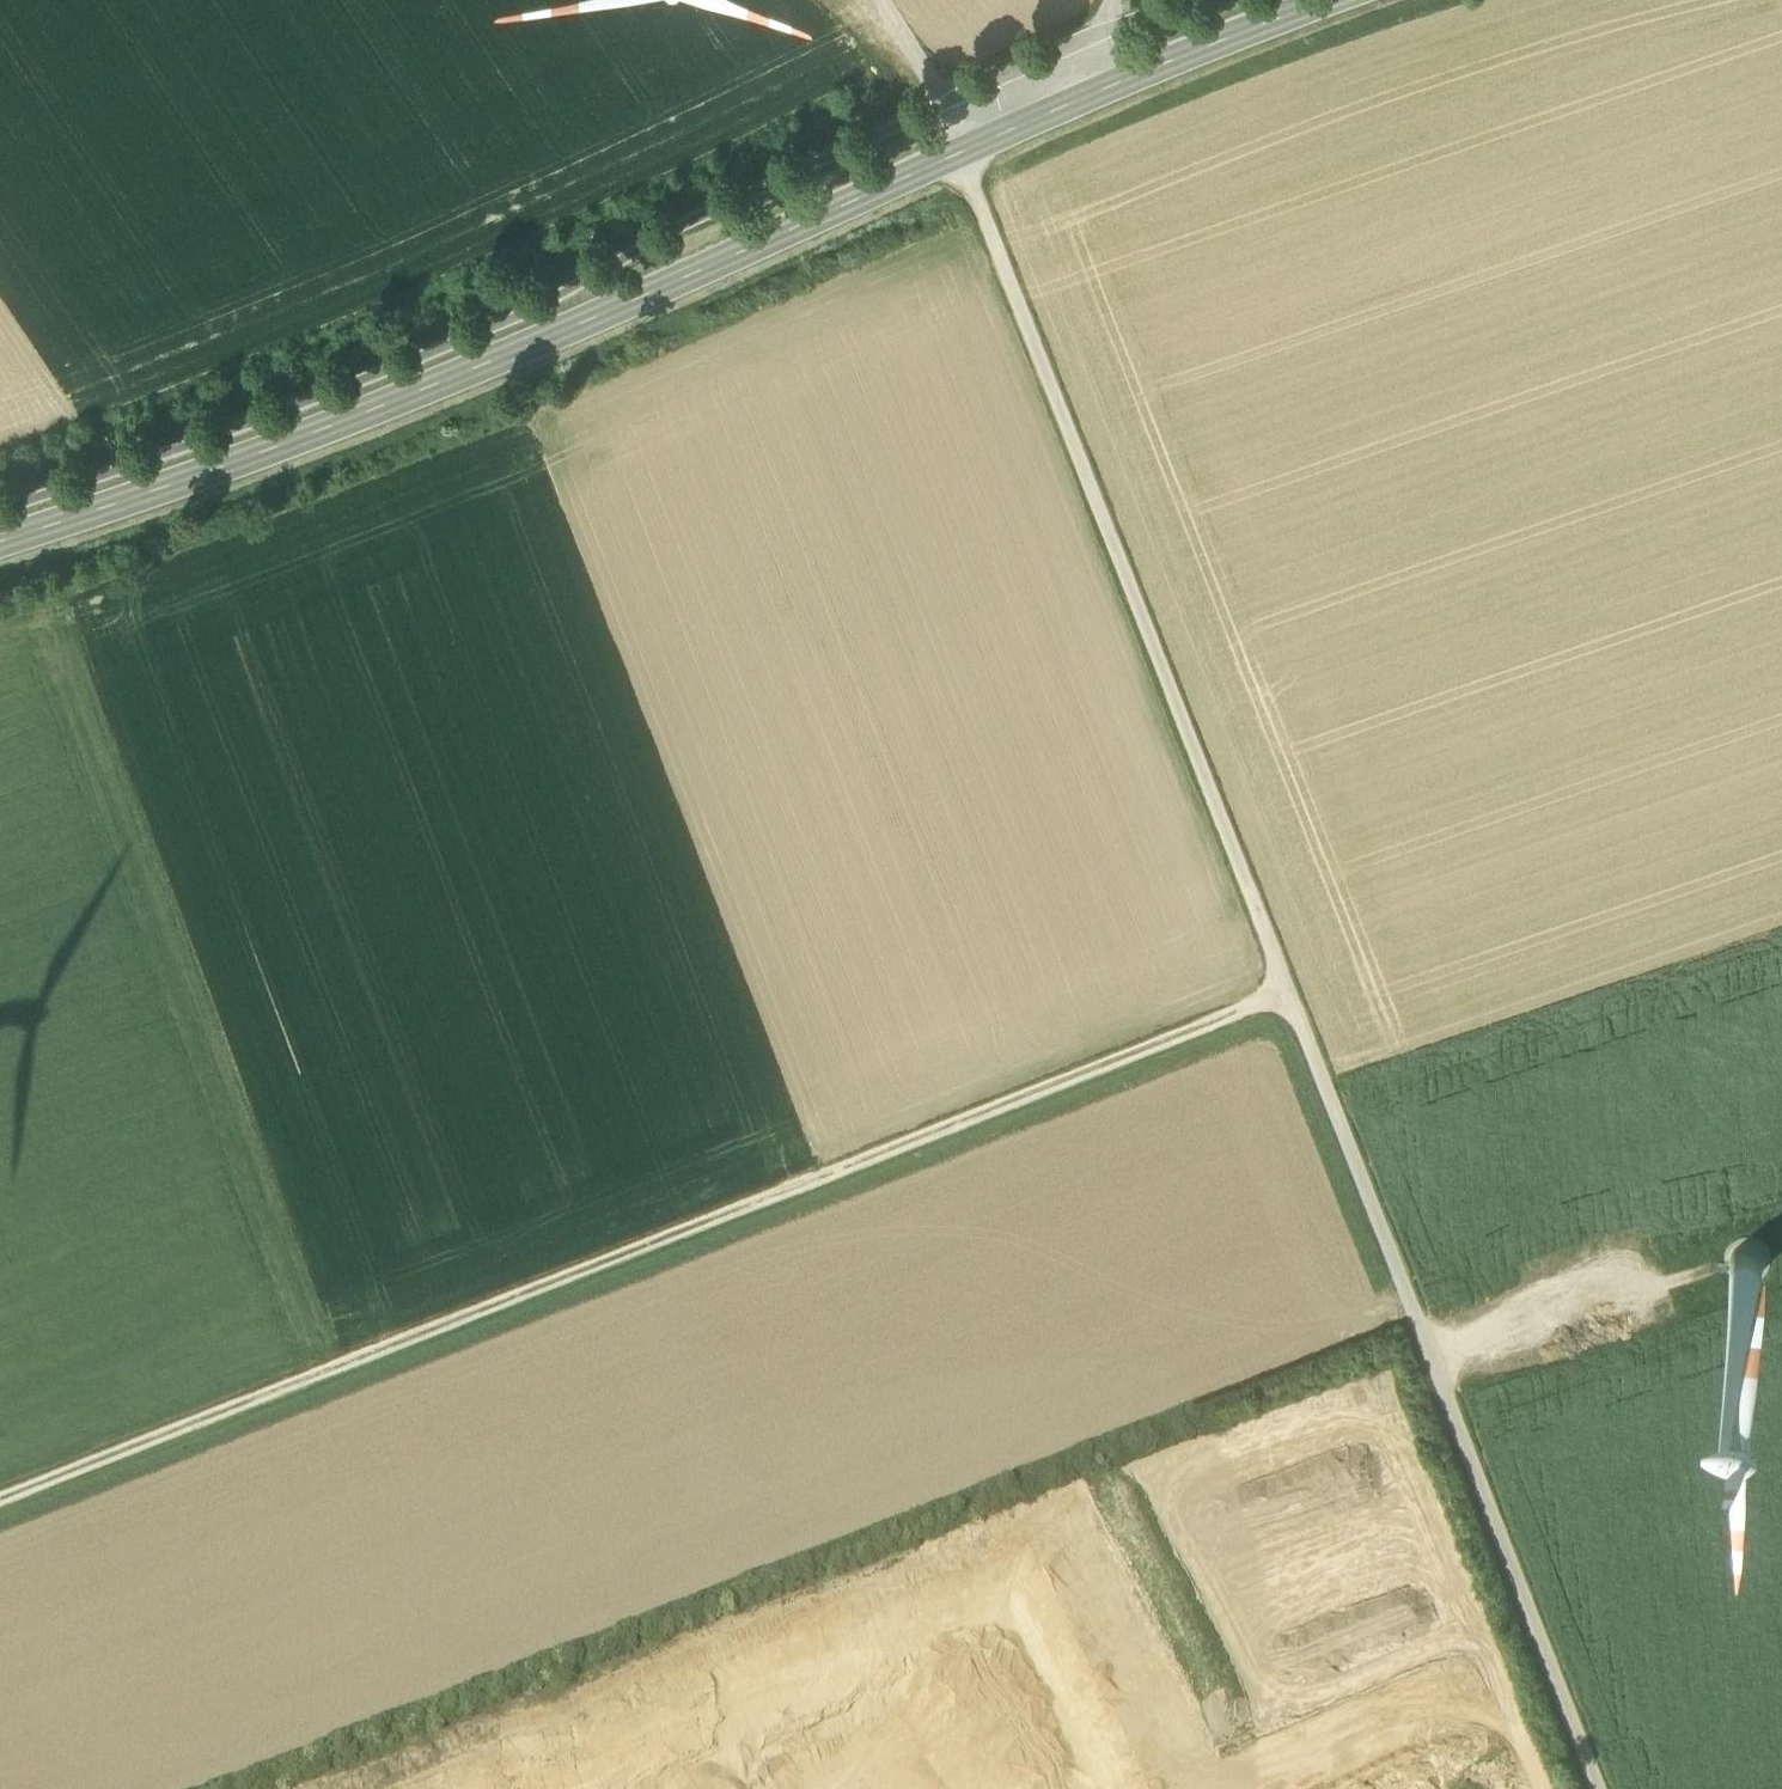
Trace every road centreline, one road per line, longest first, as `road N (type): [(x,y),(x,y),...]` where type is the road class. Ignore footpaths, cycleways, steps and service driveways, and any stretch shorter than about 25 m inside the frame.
road 1 (track): [(959,160),(1120,541),(1288,1001),(1598,1788)]
road 2 (secondary): [(0,545),(405,404),(959,160),(1355,0)]
road 3 (track): [(1288,1001),(0,1497)]
road 4 (track): [(935,89),(1128,0)]
road 5 (track): [(971,155),(880,0)]

